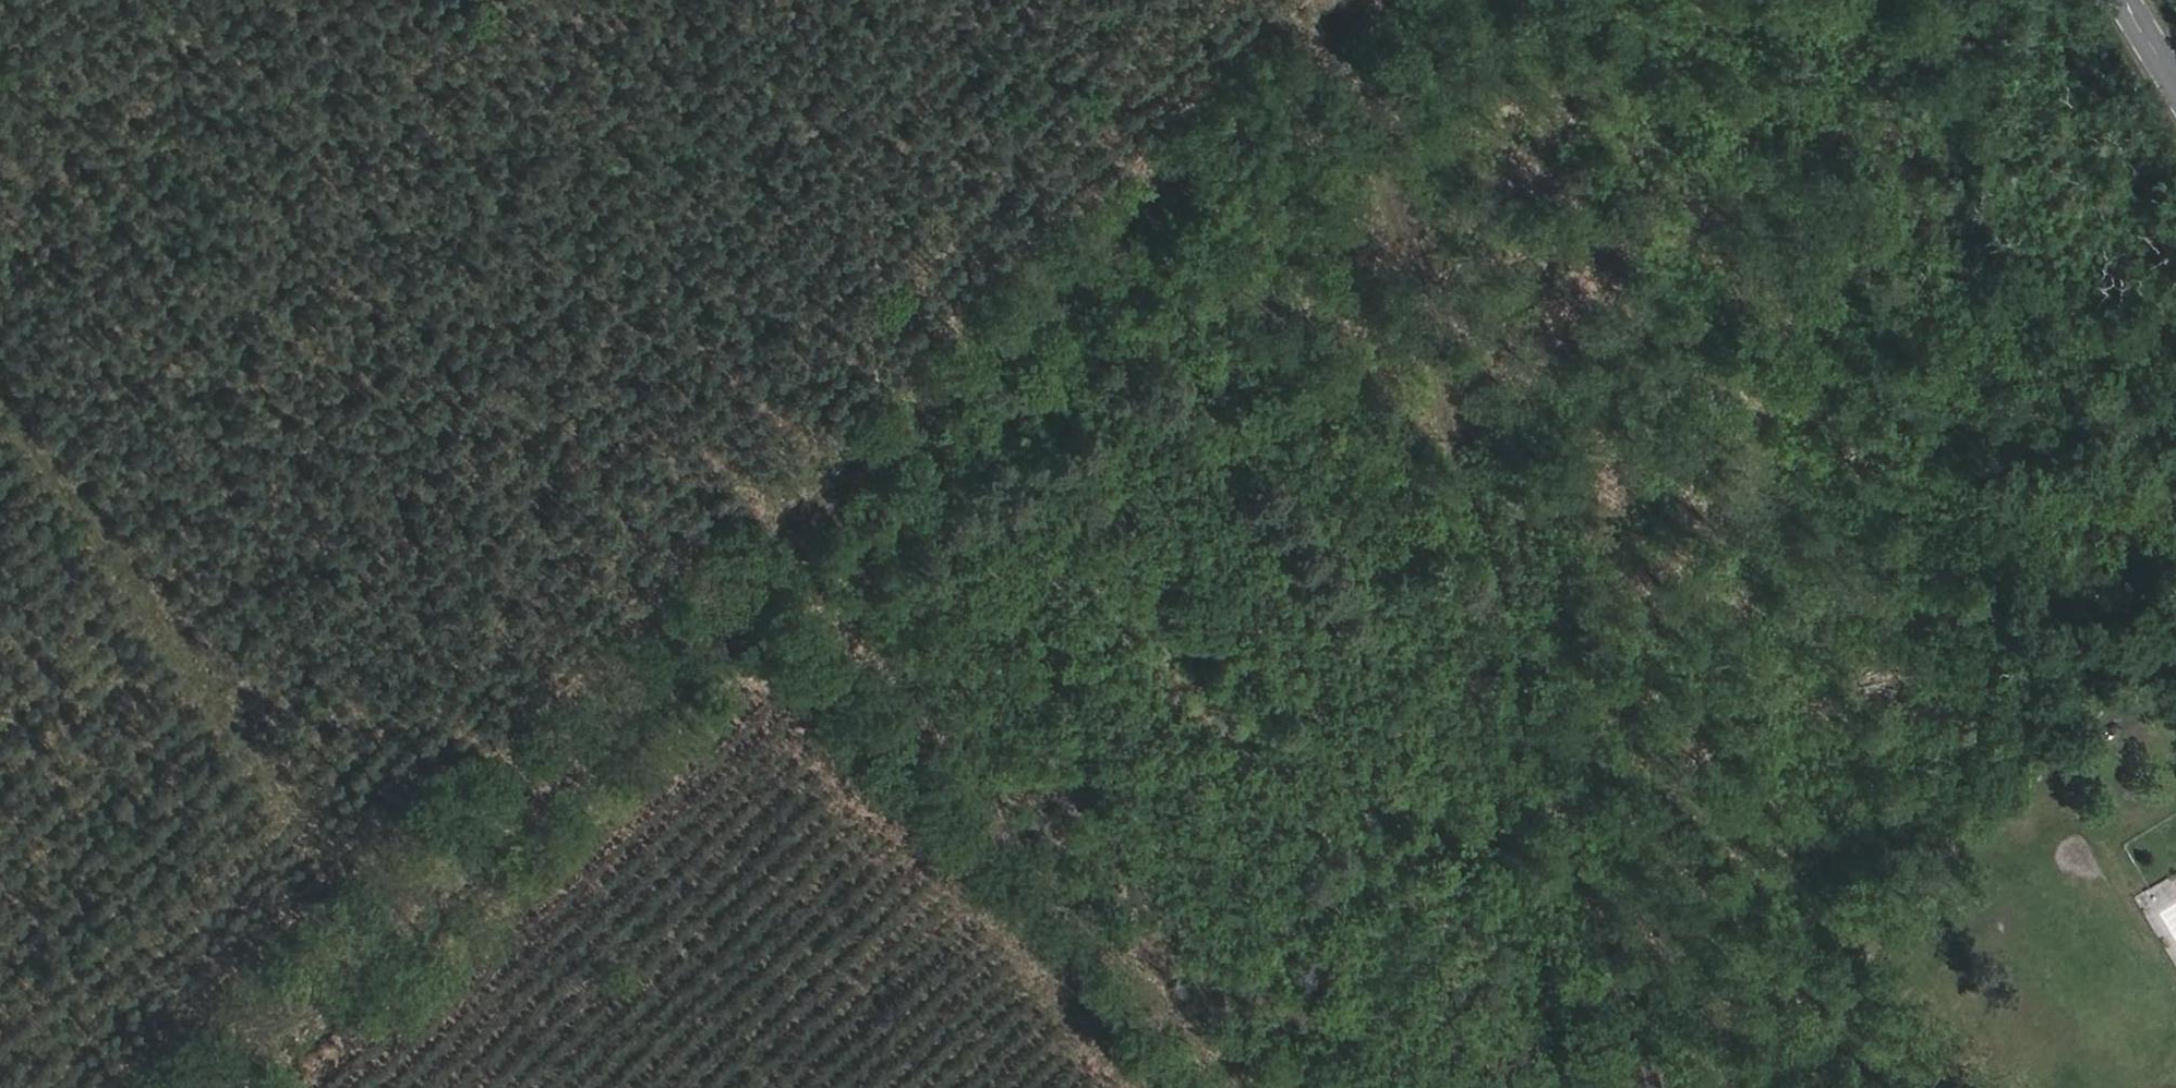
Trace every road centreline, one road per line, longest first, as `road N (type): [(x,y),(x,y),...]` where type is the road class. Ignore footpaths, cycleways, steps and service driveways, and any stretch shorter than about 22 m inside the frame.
road 1 (track): [(239,1087),(1377,0)]
road 2 (track): [(0,386),(116,543),(184,659),(264,750),(330,858),(400,940)]

